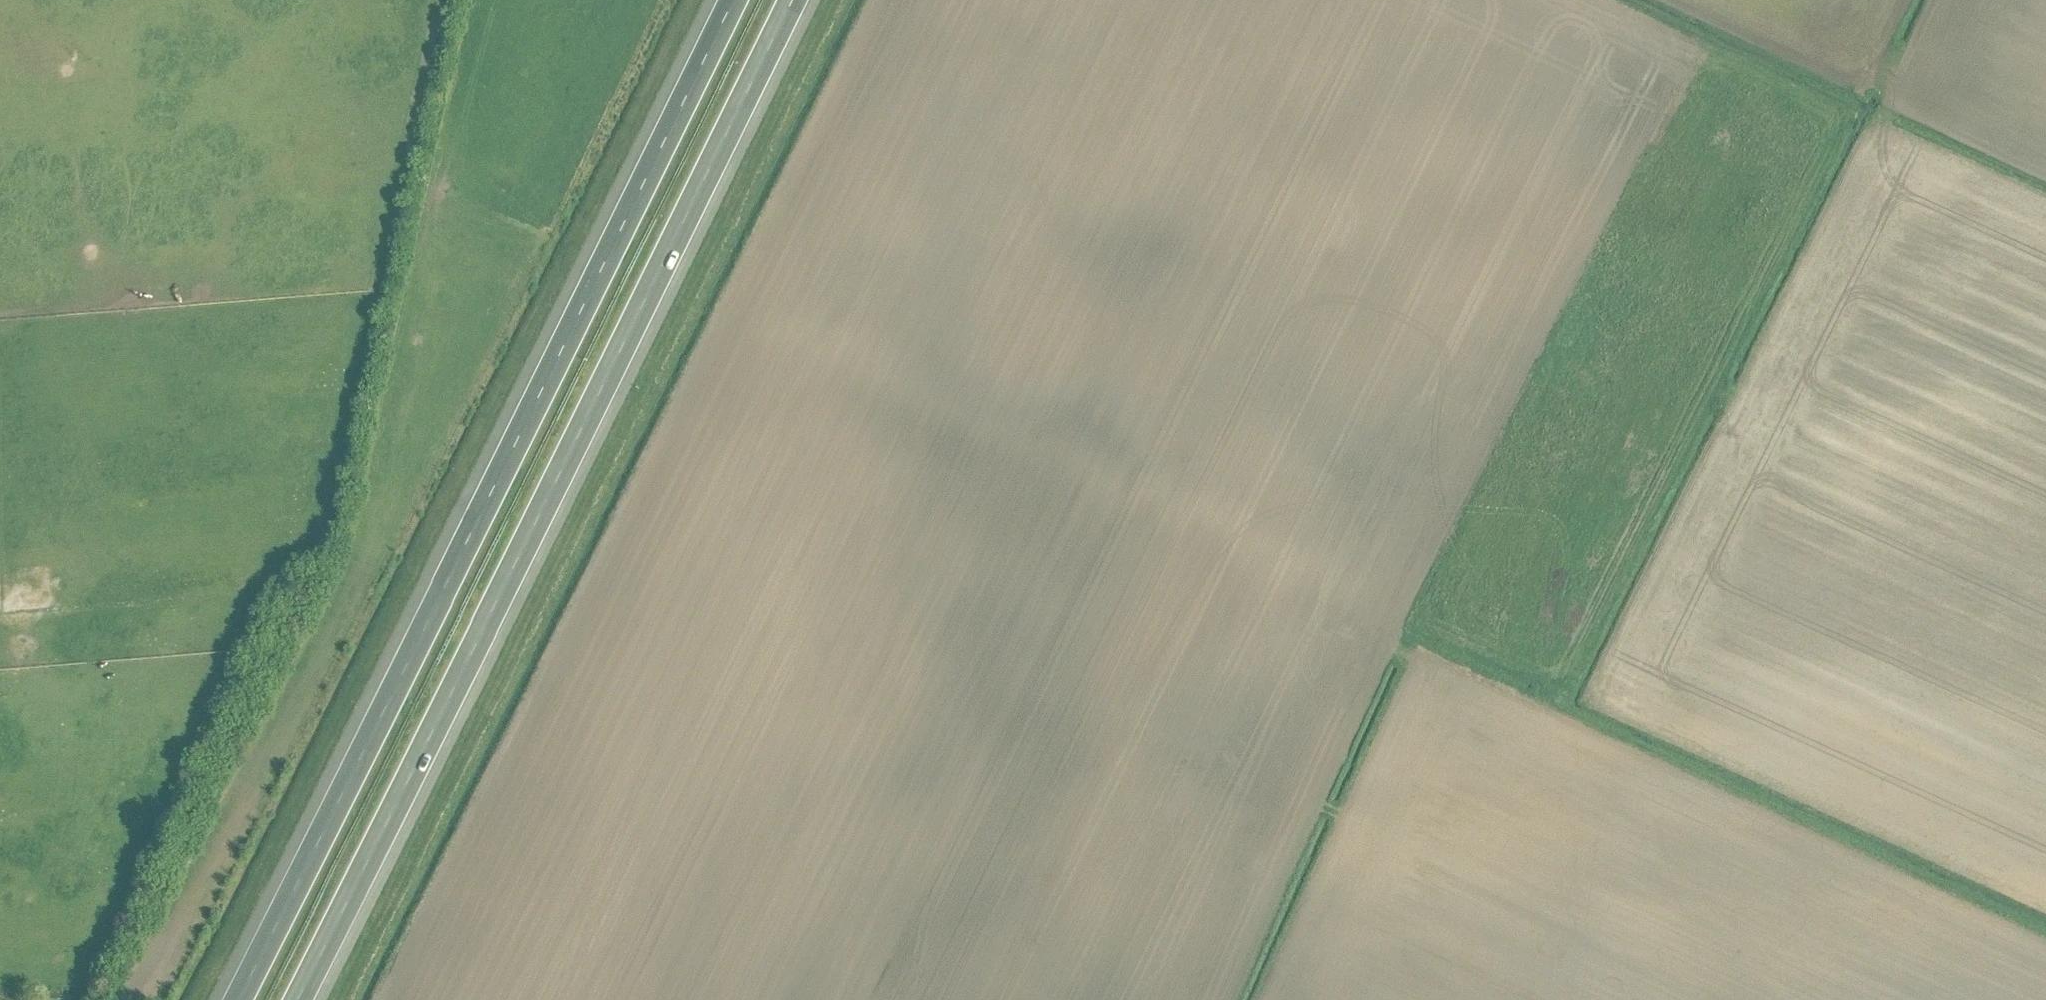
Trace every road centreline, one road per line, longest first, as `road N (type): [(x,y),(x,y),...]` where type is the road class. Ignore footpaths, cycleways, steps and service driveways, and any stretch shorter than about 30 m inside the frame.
road 1 (motorway): [(732,0),(237,999)]
road 2 (motorway): [(300,999),(793,0)]

